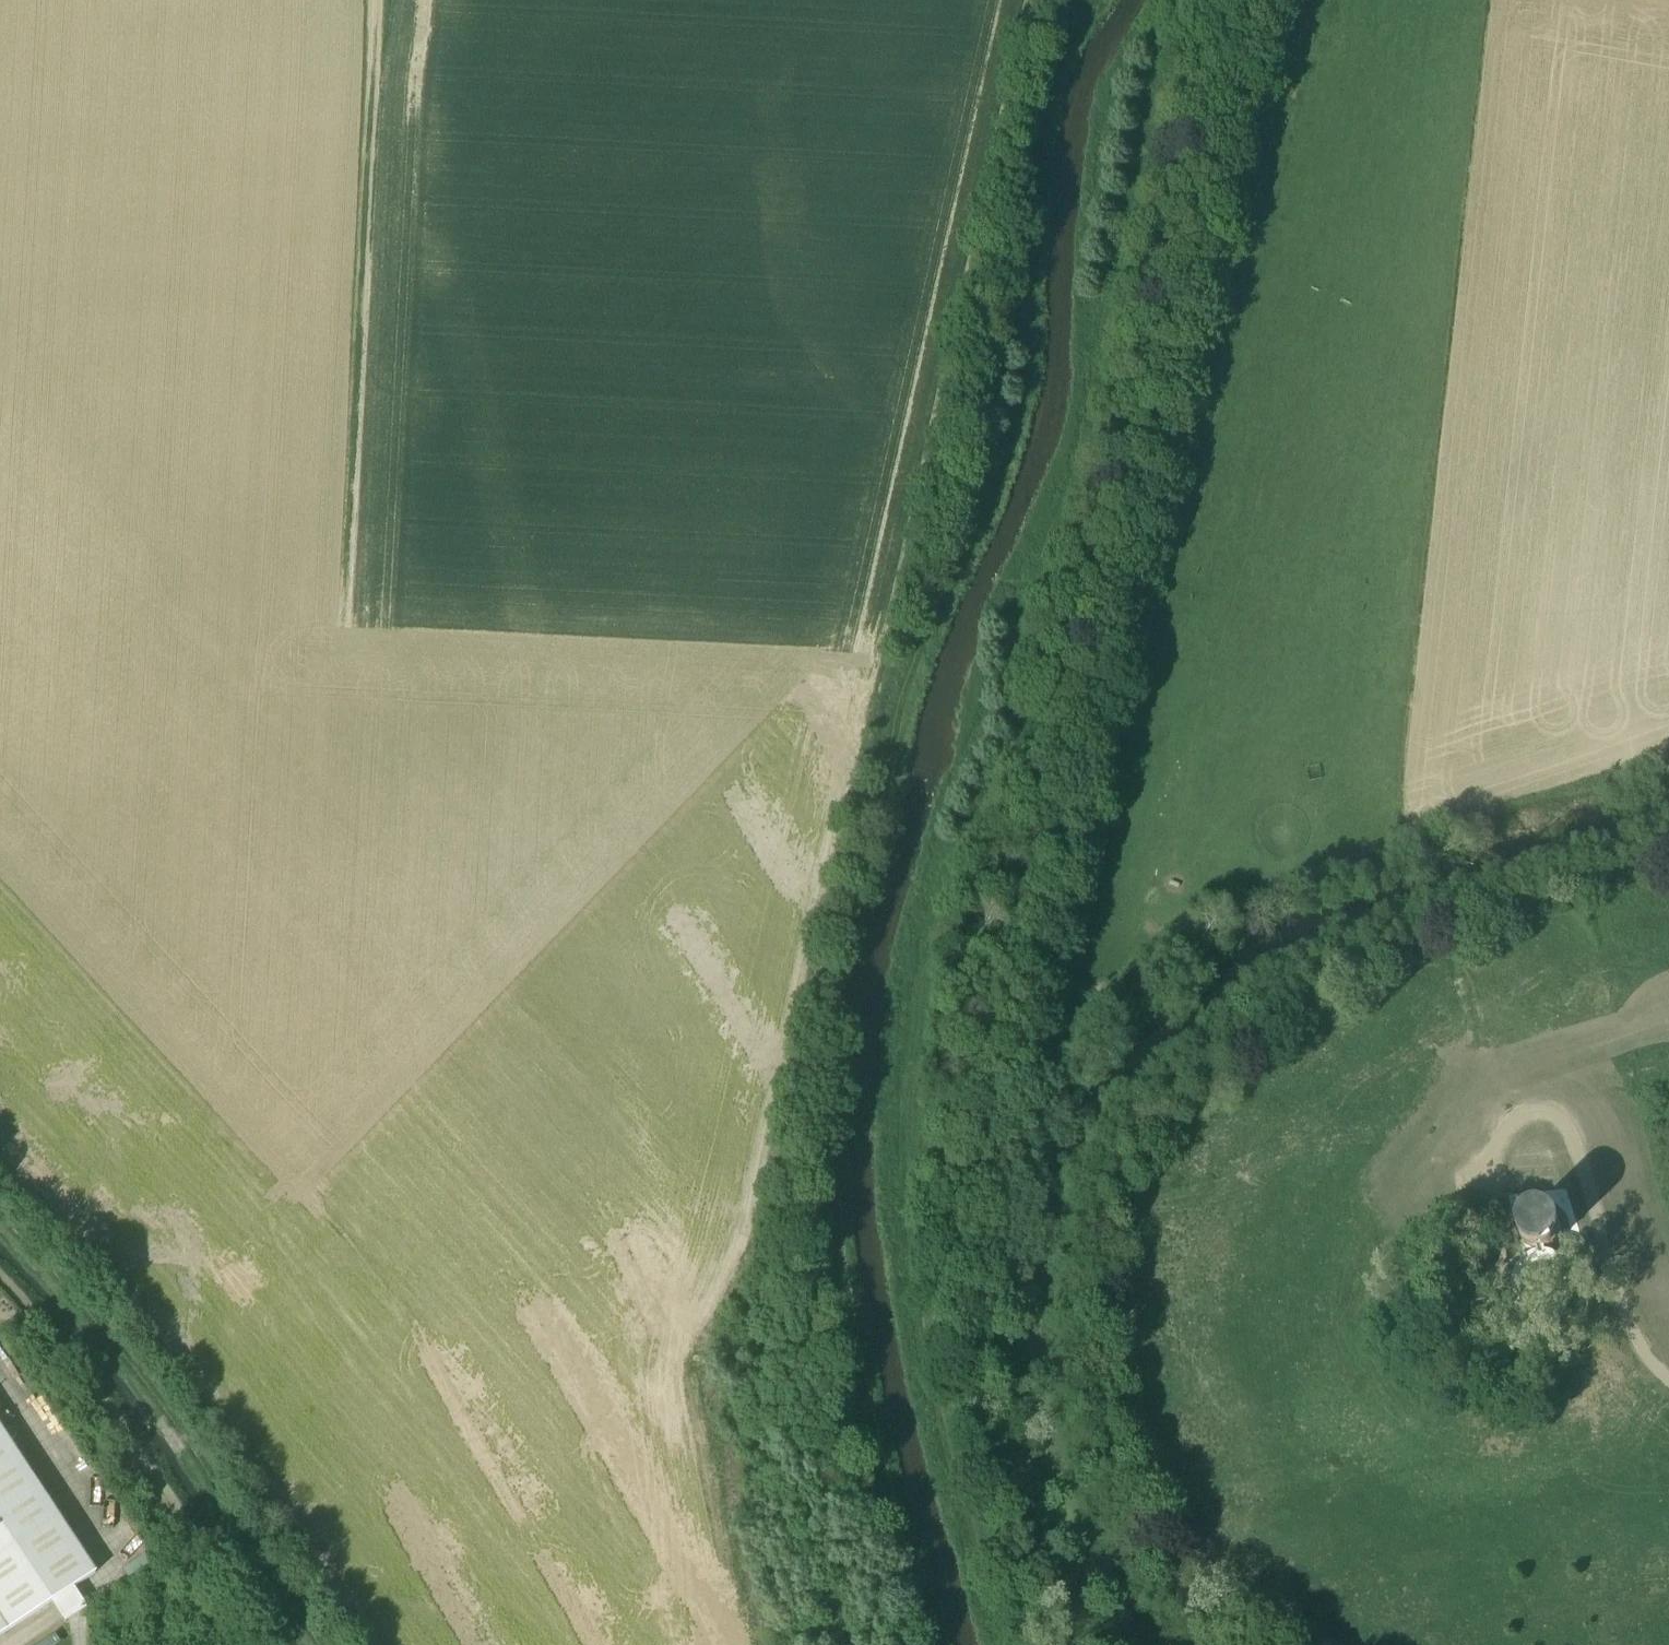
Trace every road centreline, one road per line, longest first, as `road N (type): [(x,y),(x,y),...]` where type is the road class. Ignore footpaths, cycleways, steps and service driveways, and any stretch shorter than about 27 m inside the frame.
road 1 (track): [(343,650),(379,0)]
road 2 (track): [(1493,1192),(1502,1129),(1549,1104),(1570,1112),(1627,1349),(1668,1389)]

